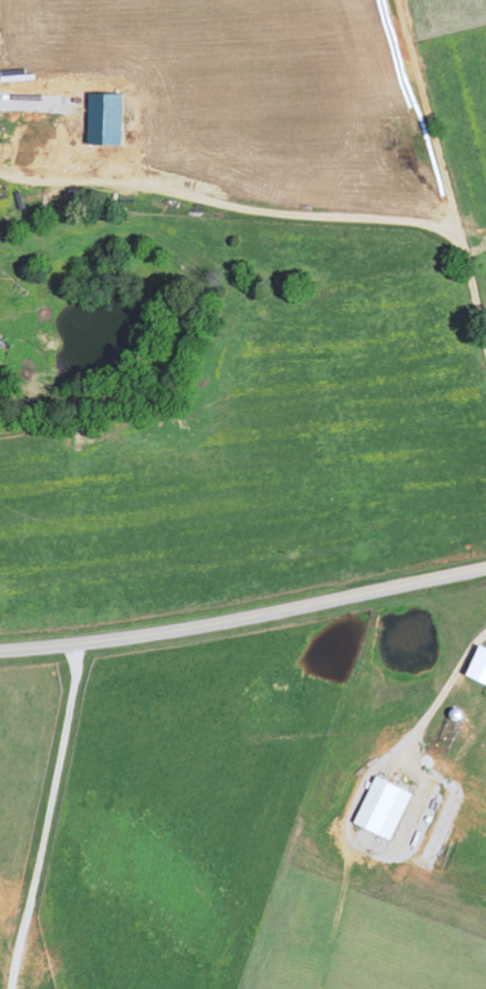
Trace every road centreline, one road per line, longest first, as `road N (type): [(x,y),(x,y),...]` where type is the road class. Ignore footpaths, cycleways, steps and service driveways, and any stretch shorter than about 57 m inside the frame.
road 1 (secondary): [(0,651),(258,617),(485,569)]

